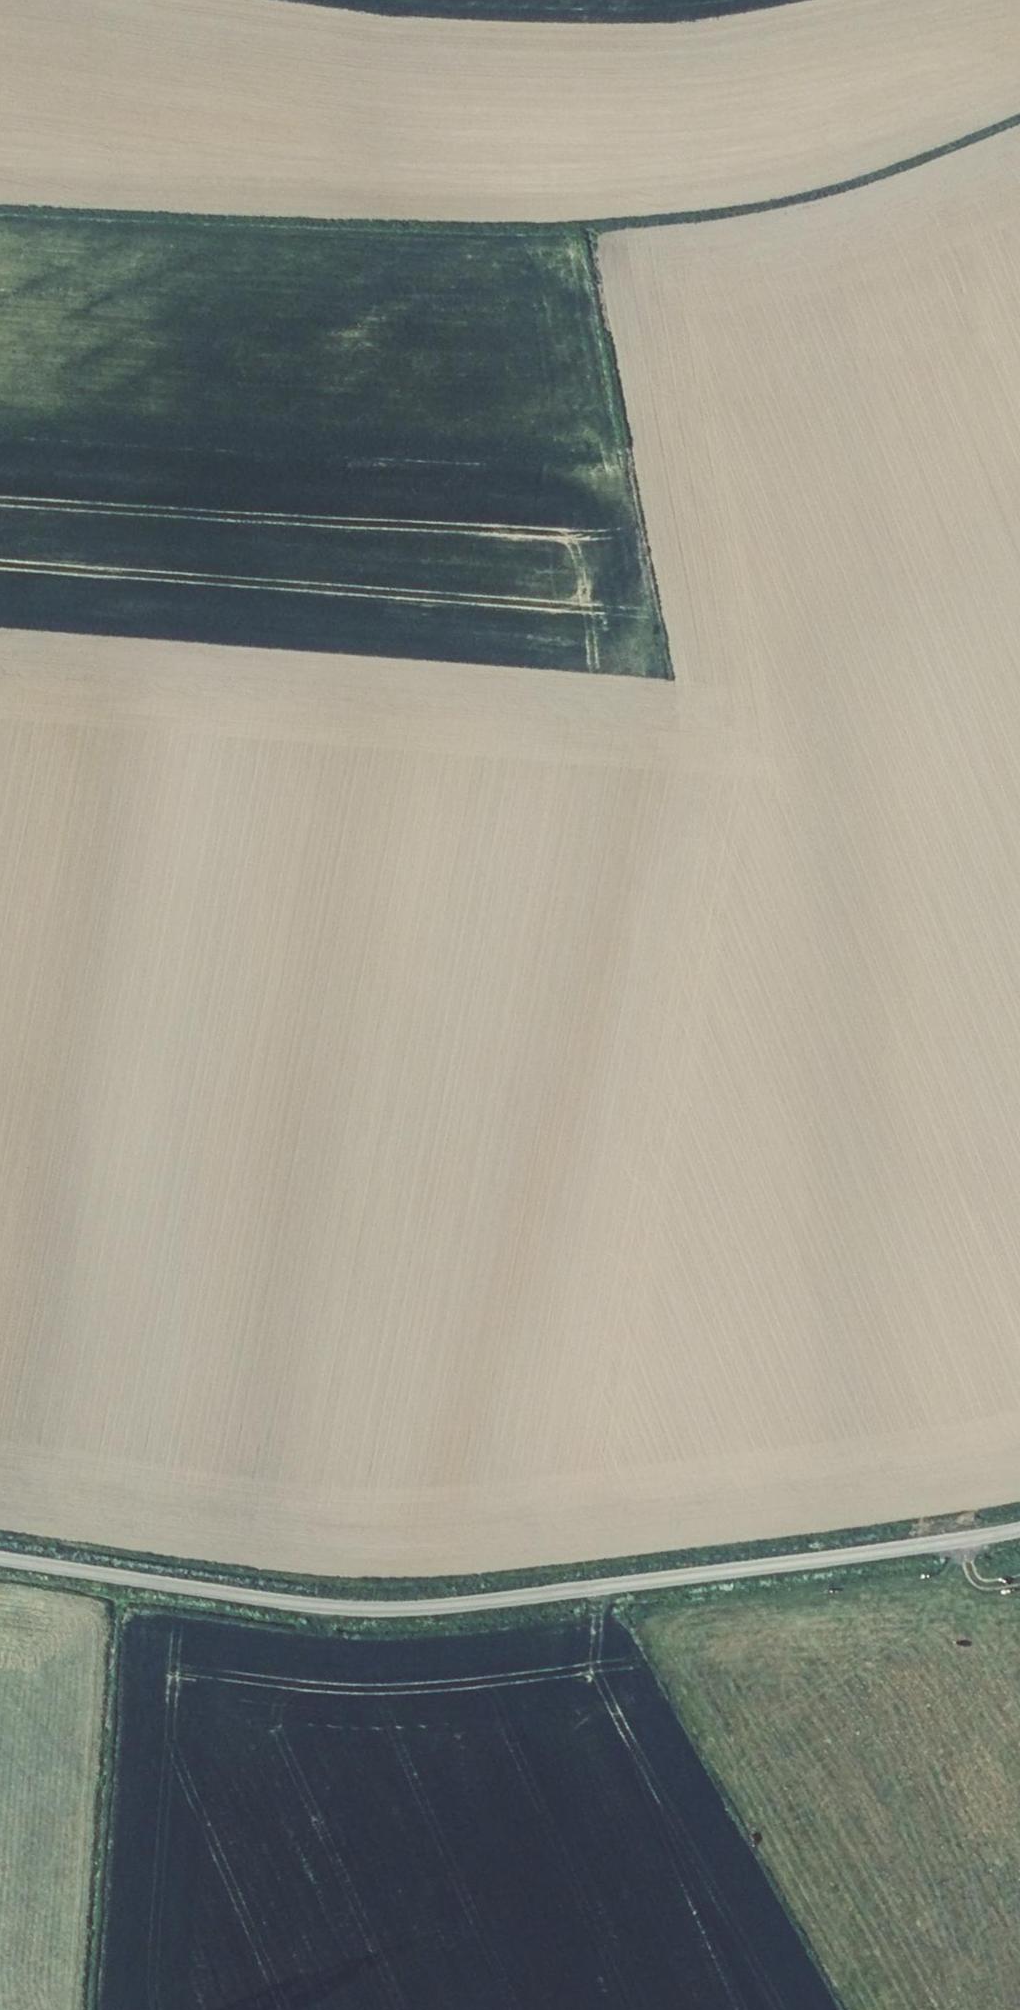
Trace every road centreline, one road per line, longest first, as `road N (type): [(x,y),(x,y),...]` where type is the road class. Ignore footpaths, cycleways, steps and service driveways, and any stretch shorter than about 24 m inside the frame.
road 1 (unclassified): [(0,1558),(314,1604),(401,1608),(1019,1527)]

